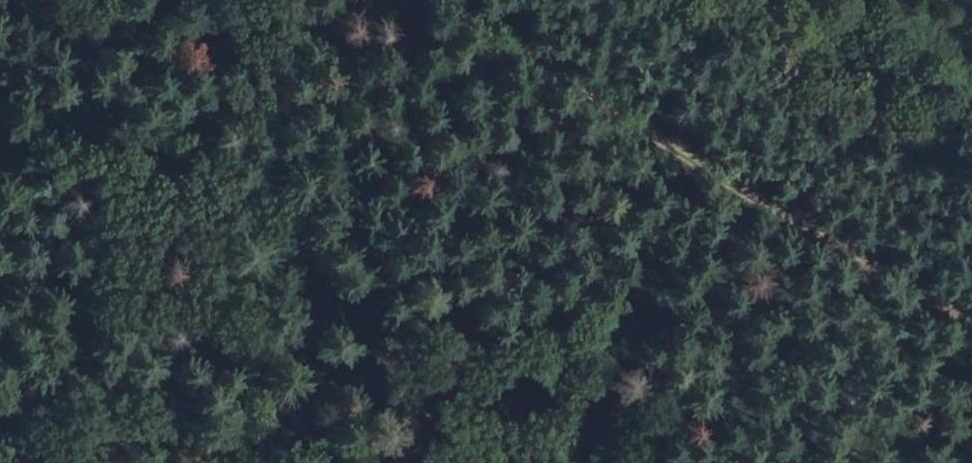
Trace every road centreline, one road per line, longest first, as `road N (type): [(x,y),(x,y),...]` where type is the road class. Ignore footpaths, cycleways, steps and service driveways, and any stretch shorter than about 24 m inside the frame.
road 1 (track): [(414,0),(971,328)]
road 2 (track): [(514,62),(0,173)]
road 3 (track): [(146,462),(209,455),(504,455),(555,462)]

